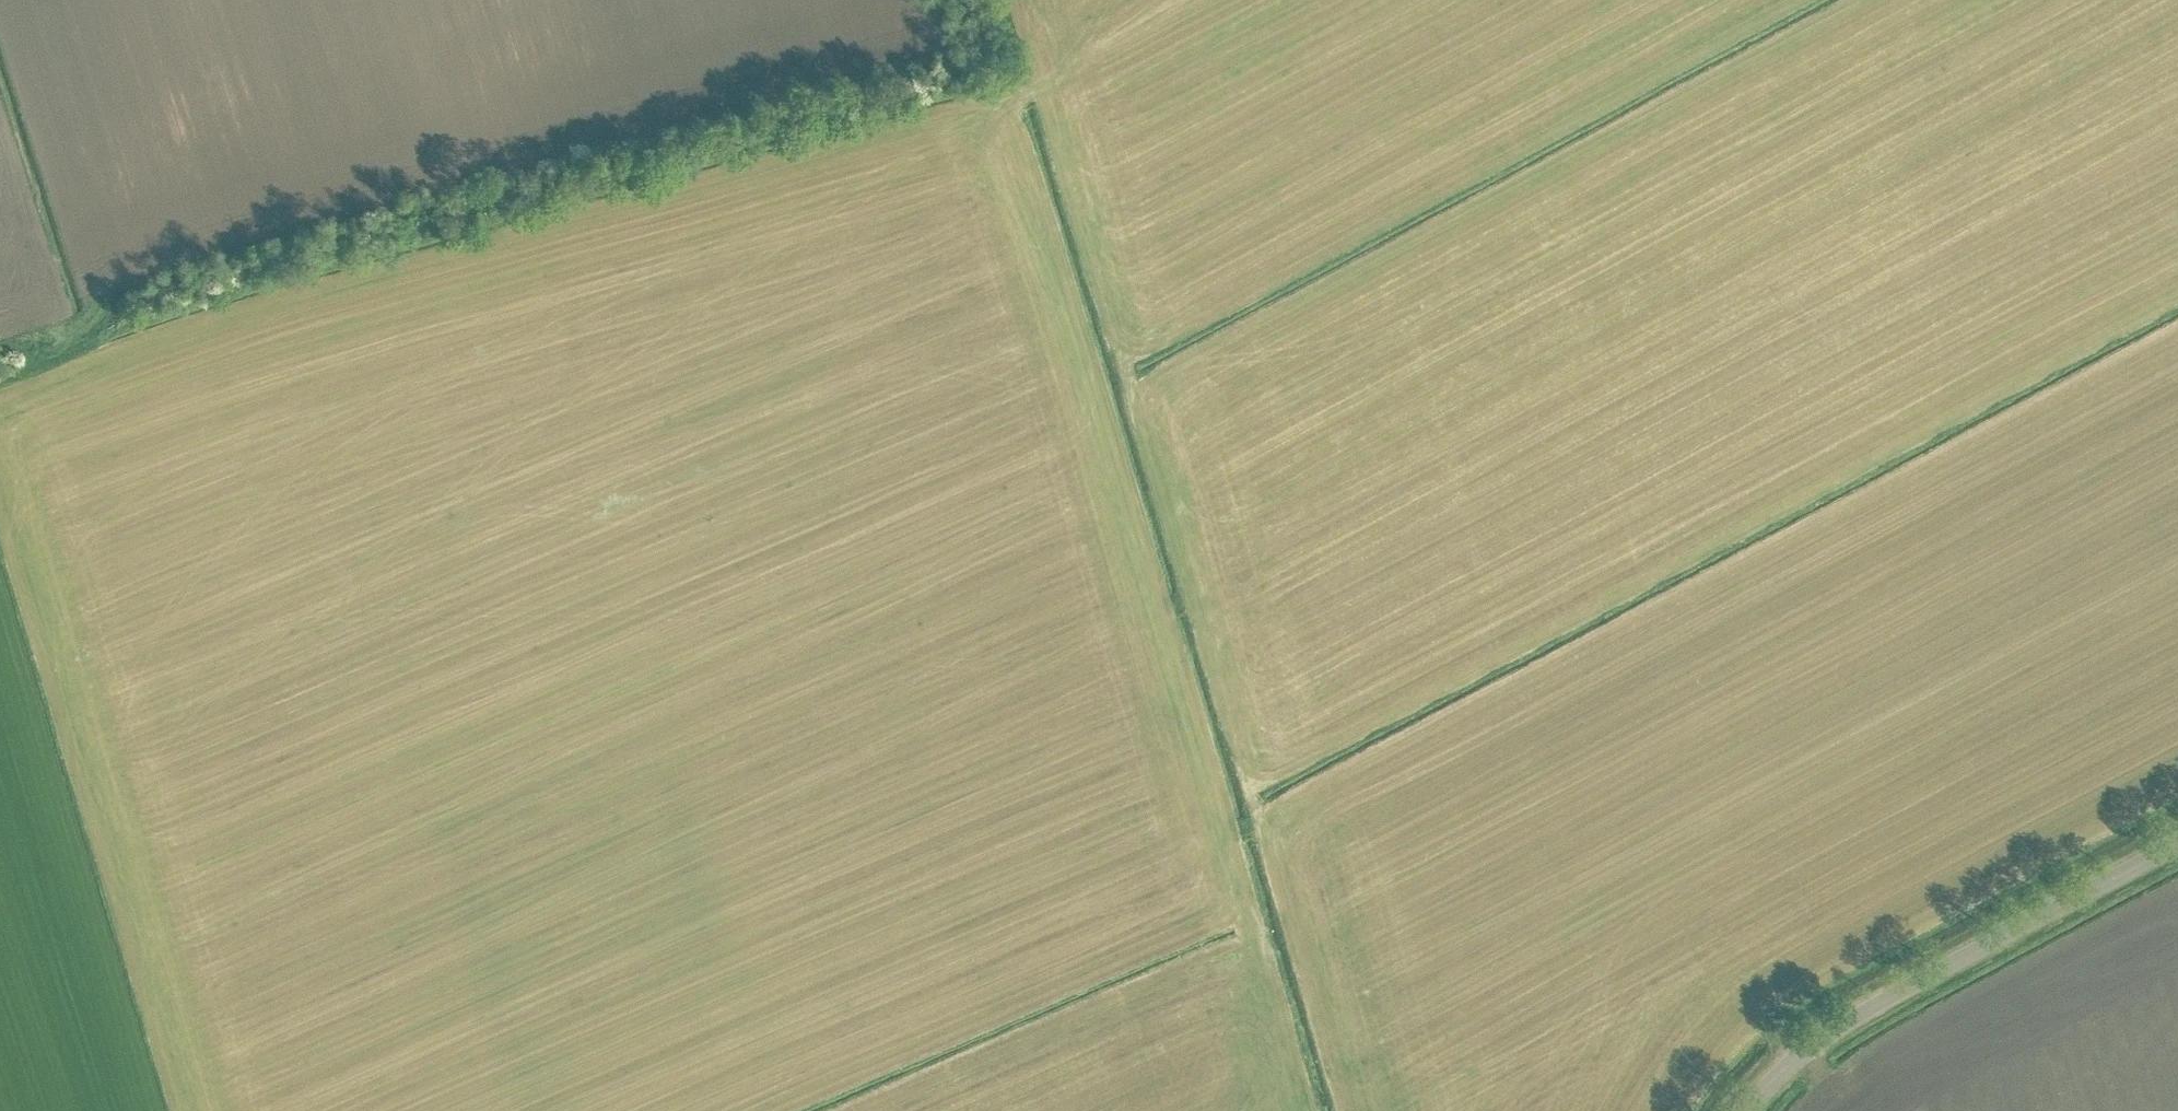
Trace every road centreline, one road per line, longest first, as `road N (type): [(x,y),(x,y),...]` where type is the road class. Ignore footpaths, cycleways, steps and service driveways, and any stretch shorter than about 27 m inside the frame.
road 1 (unclassified): [(1747,1110),(1814,1044),(1875,1003),(2177,843)]

